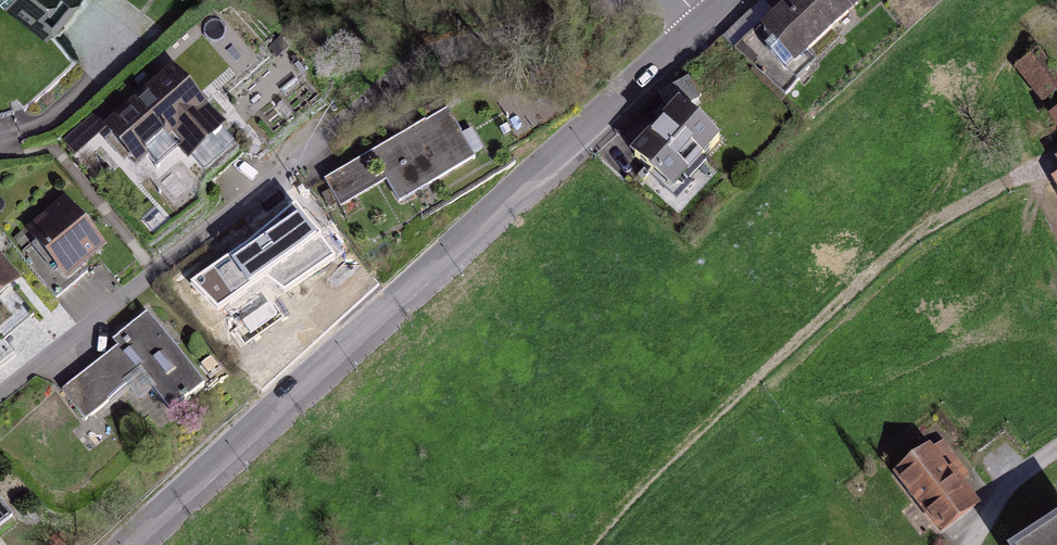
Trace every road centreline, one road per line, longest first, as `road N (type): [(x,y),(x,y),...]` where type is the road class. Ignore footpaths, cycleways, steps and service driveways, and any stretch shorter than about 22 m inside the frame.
road 1 (residential): [(0,424),(131,322),(377,90),(420,62),(628,0)]
road 2 (tertiary): [(135,544),(701,19)]

